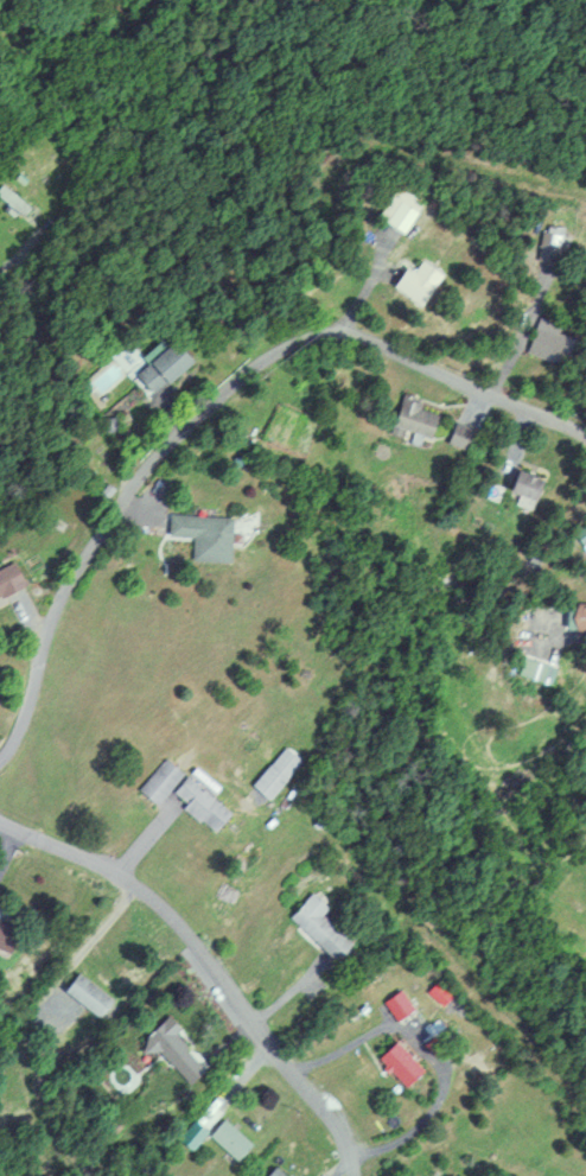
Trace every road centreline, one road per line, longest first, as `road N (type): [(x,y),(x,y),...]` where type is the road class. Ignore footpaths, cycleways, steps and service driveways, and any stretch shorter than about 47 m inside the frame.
road 1 (residential): [(585,439),(364,335),(327,331),(289,345),(176,424),(77,560),(49,619),(15,732),(0,753)]
road 2 (residential): [(350,1175),(348,1150),(330,1121),(168,913),(115,873),(0,822)]

